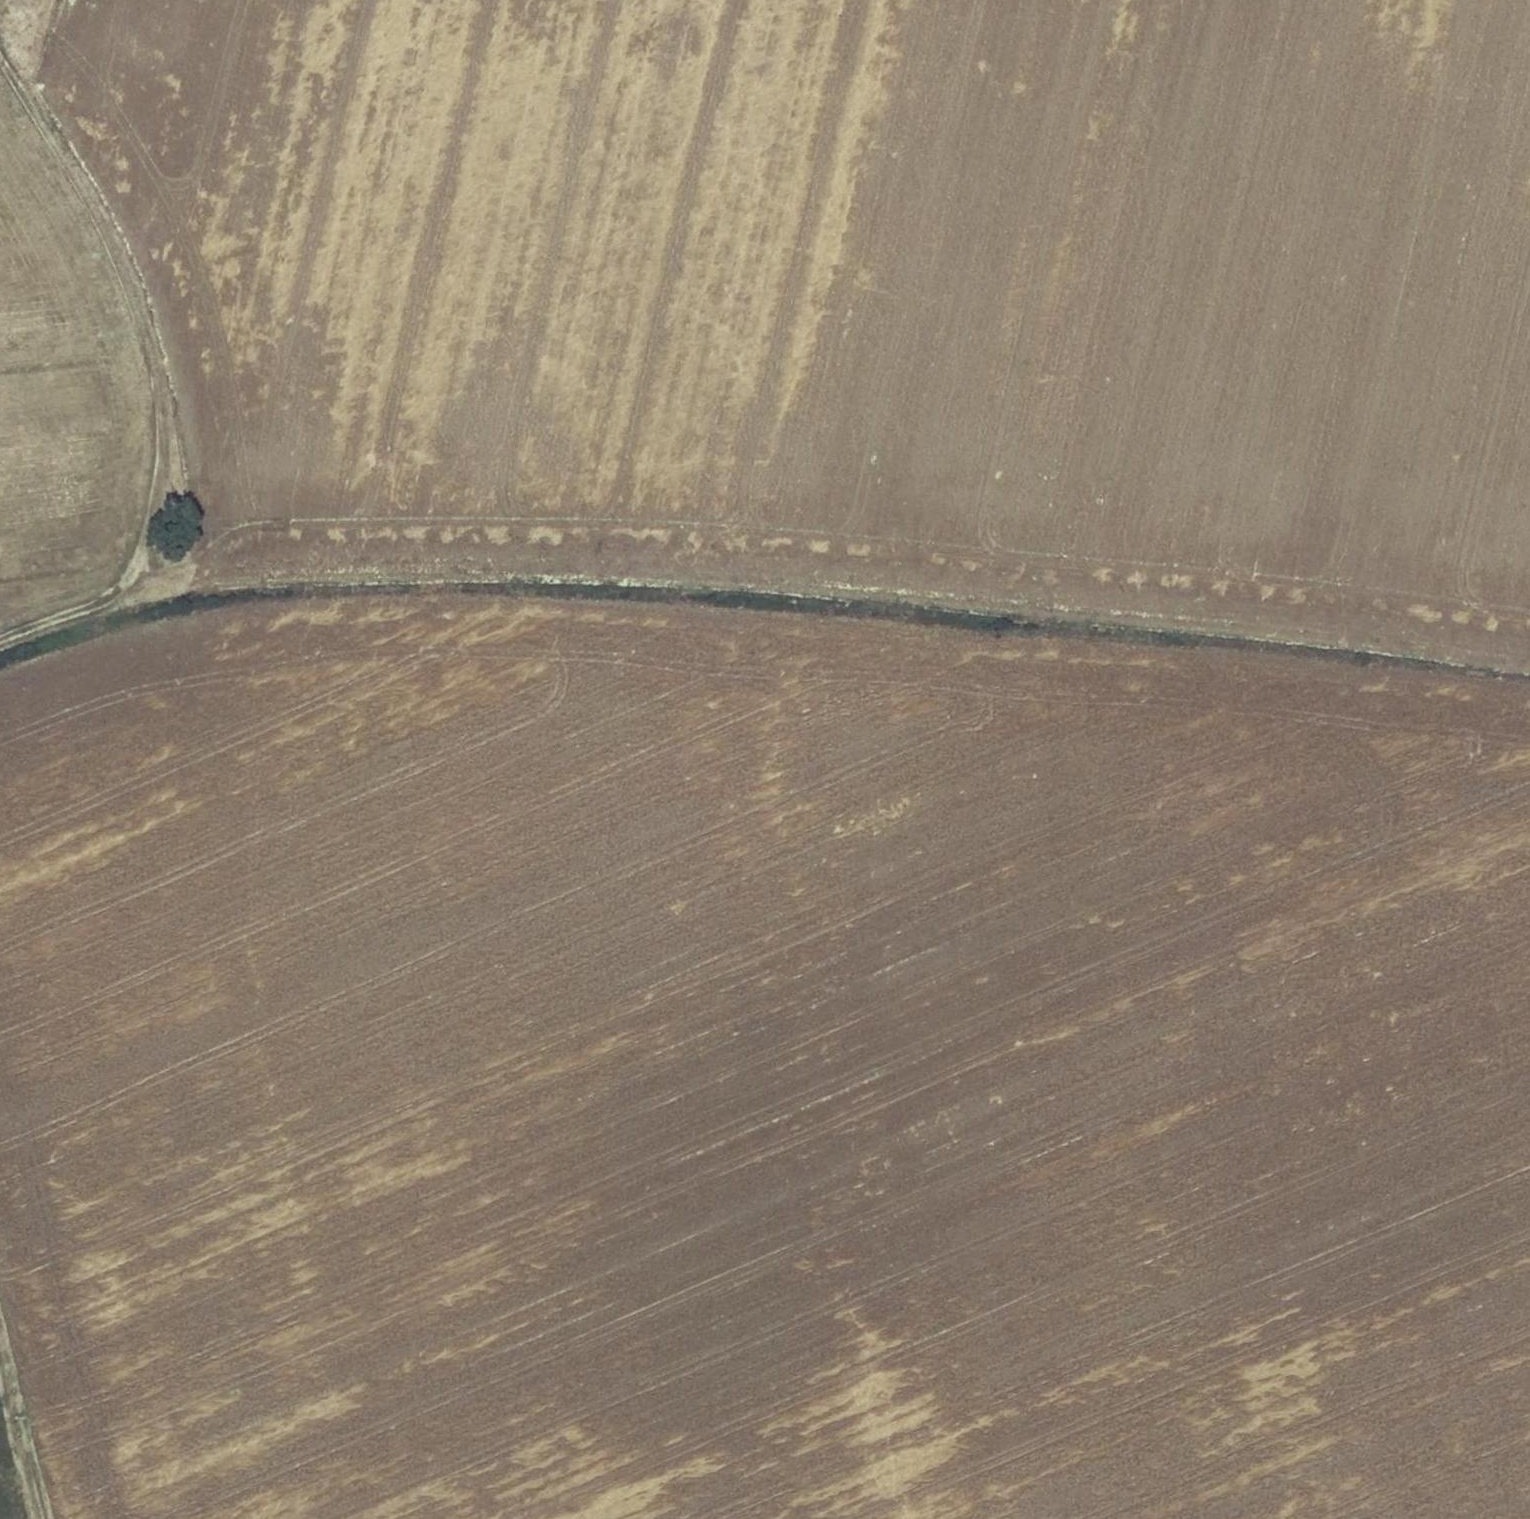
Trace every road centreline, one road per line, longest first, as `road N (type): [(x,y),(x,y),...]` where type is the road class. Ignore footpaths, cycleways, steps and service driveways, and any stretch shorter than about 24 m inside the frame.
road 1 (track): [(0,642),(114,596),(142,565),(160,491),(158,409),(132,301),(86,199),(0,57)]
road 2 (track): [(49,1518),(0,1323)]

